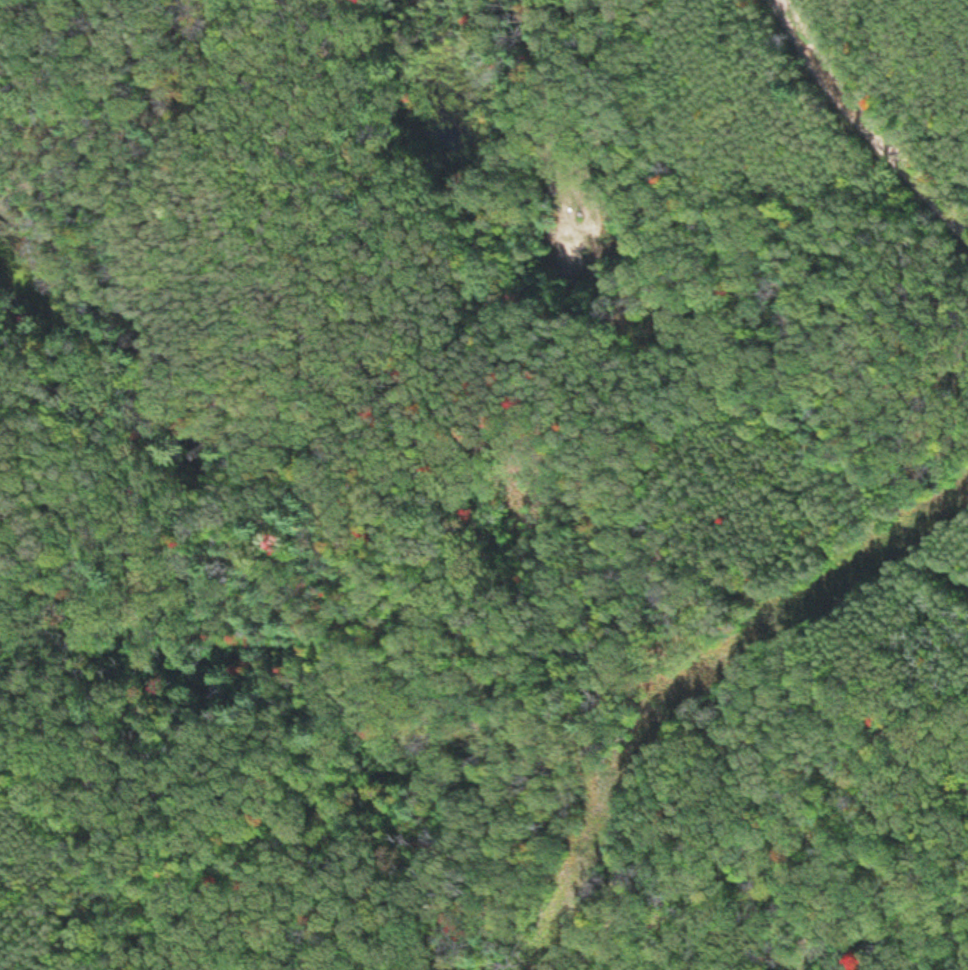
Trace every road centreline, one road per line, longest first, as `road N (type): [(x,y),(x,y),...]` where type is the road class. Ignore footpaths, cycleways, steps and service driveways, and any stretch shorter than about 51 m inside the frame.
road 1 (residential): [(967,226),(779,0)]

